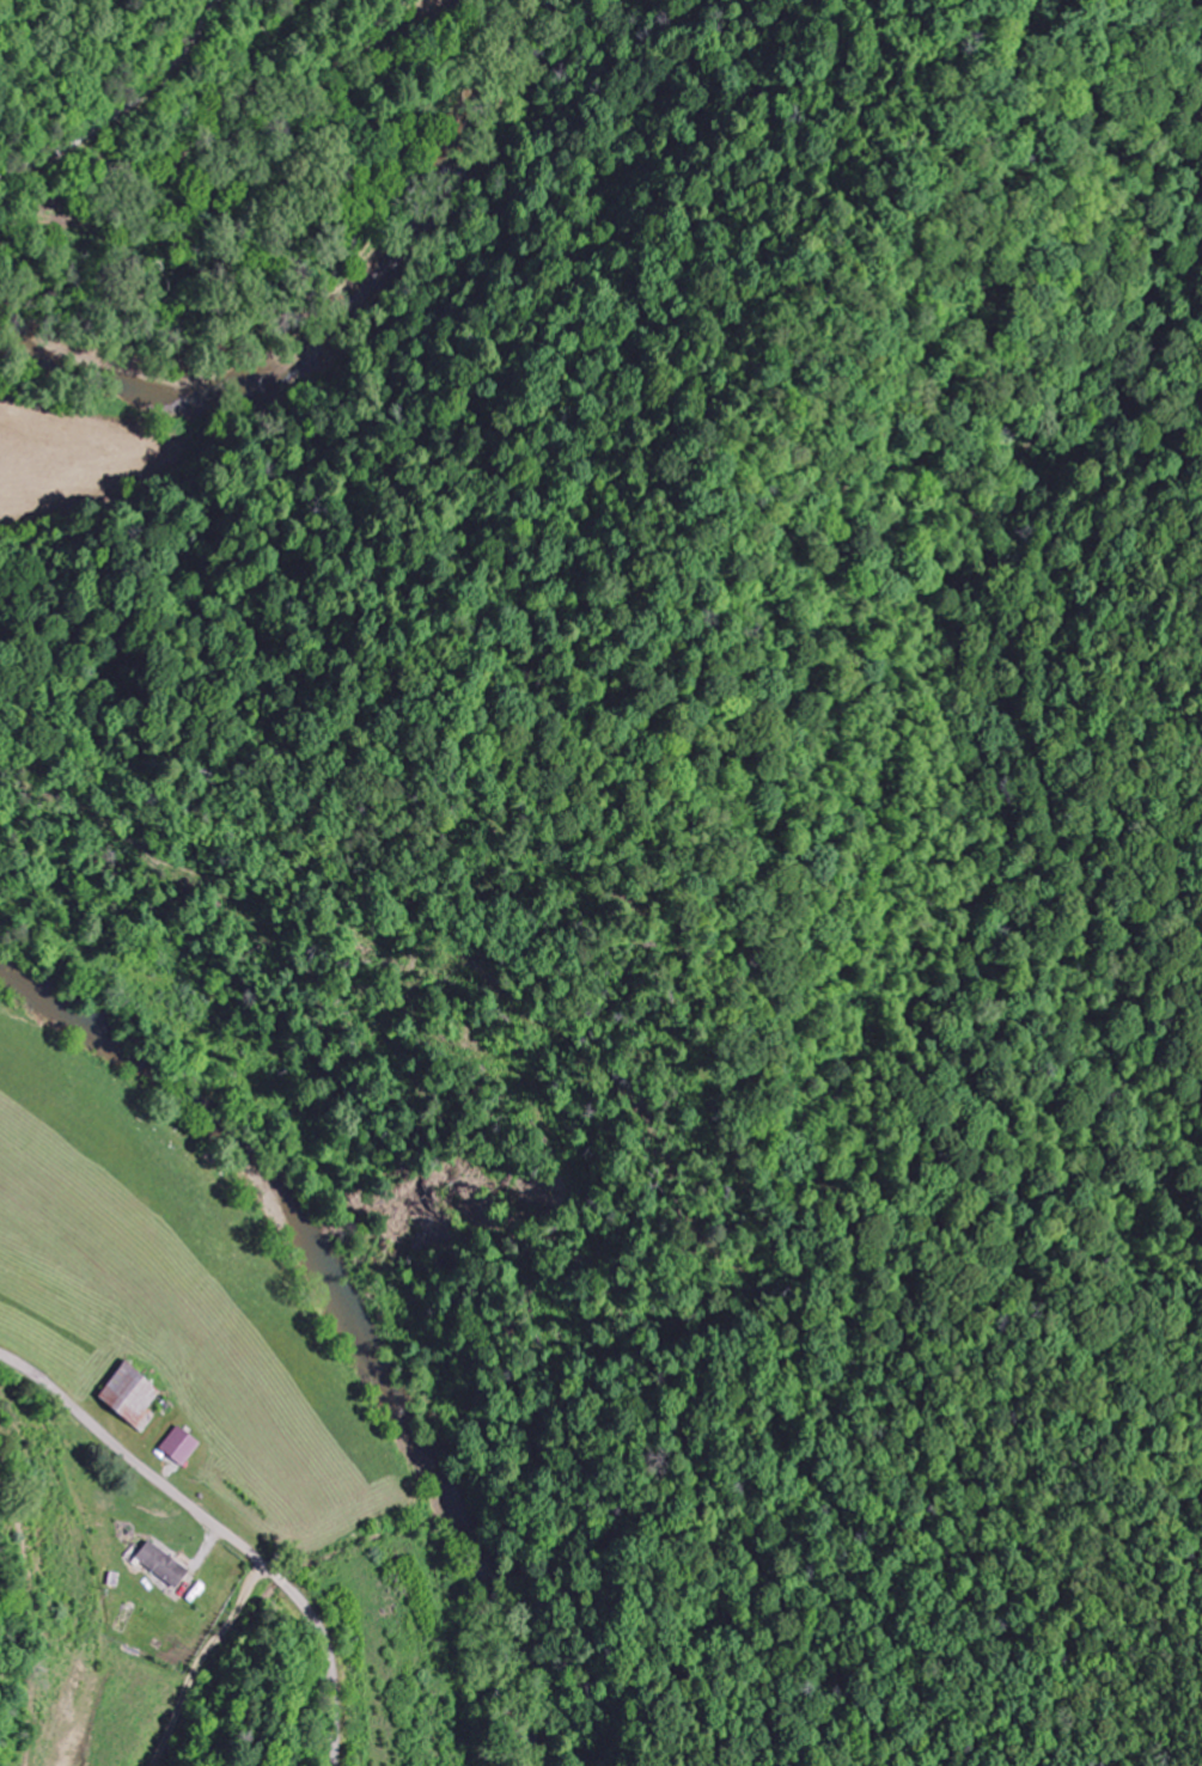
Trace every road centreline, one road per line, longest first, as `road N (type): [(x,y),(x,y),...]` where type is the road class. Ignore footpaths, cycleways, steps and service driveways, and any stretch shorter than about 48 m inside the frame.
road 1 (residential): [(335,1765),(329,1651),(289,1587),(0,1353)]
road 2 (residential): [(0,178),(45,159),(111,114),(184,44),(215,0)]

